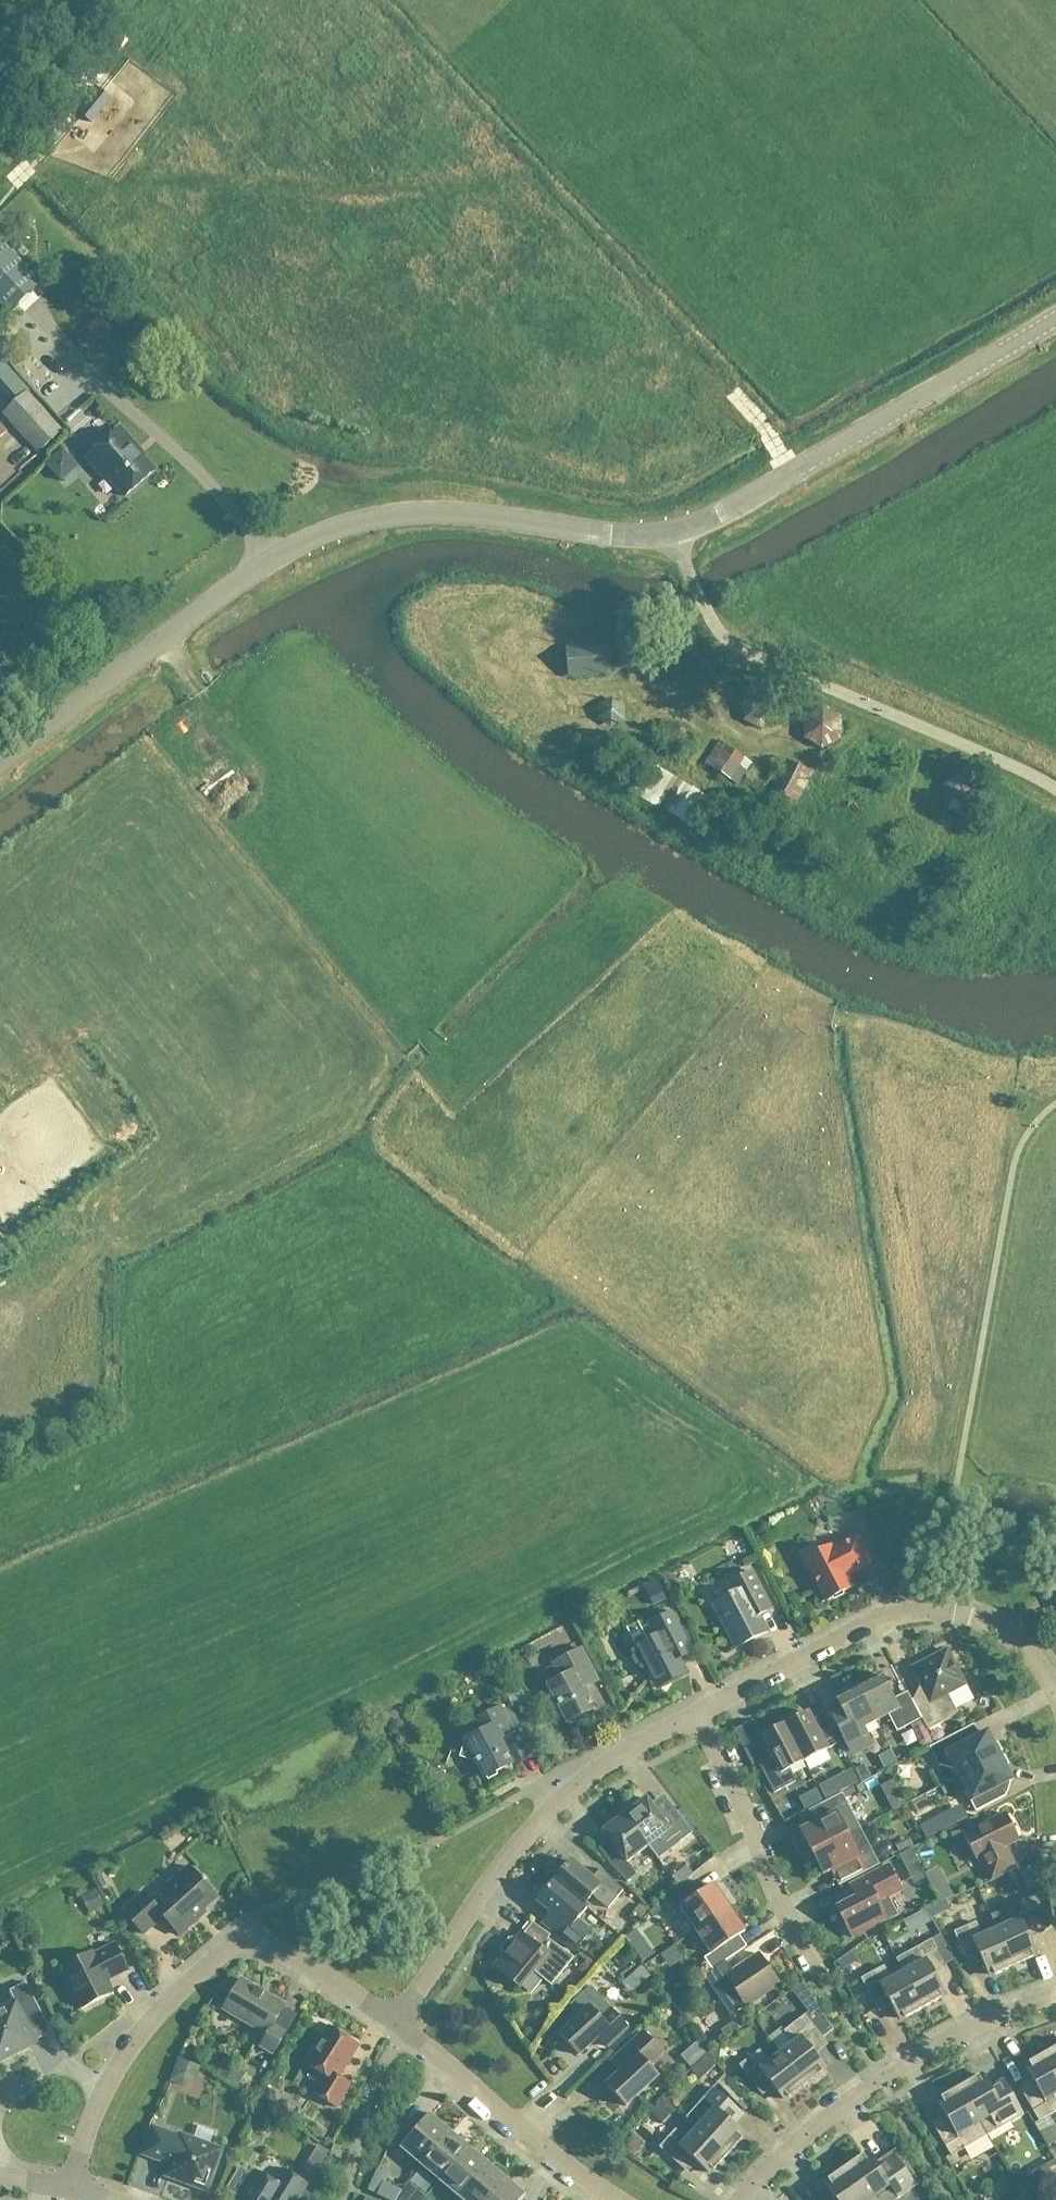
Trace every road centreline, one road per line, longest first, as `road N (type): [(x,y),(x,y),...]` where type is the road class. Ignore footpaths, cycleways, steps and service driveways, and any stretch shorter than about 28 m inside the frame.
road 1 (unclassified): [(0,764),(254,571),(324,533),(422,515),(618,536),(670,532)]
road 2 (unclassified): [(670,532),(729,644),(1055,791)]
road 3 (unclassified): [(670,532),(723,513),(1055,321)]
road 4 (residential): [(397,2022),(538,1822),(565,1795),(692,1715)]
road 5 (residential): [(742,2199),(854,2098),(969,2029),(1055,1994)]
road 6 (residential): [(70,2188),(91,2121),(130,2049),(246,1933)]
road 7 (residential): [(692,1715),(873,1623),(919,1612),(965,1617)]
road 8 (residential): [(618,2199),(527,2136),(397,2022)]
road 9 (residential): [(815,1968),(692,1715)]
road 10 (residential): [(397,2022),(246,1933)]
road 11 (residential): [(1055,1693),(1022,1647),(965,1617)]

